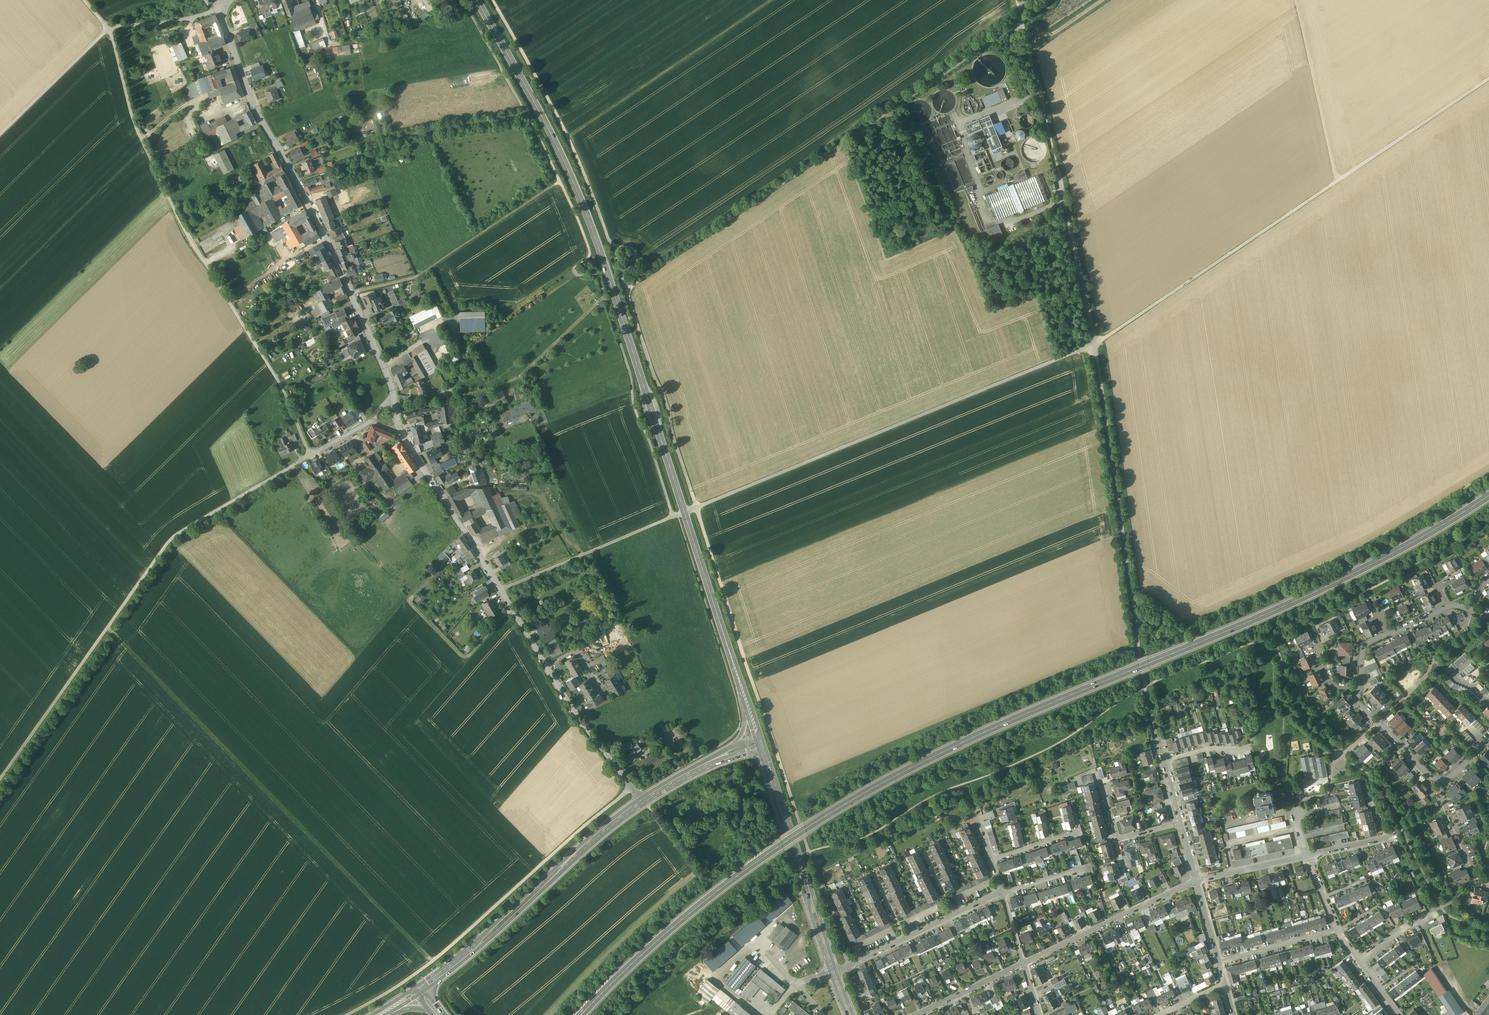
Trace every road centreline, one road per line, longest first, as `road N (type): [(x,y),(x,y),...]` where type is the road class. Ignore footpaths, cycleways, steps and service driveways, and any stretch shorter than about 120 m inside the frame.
road 1 (primary): [(580,1014),(717,889),(880,781),(1347,576),(1488,496)]
road 2 (secondary): [(478,0),(599,246),(748,704)]
road 3 (track): [(462,0),(583,232),(590,254),(574,271),(598,277),(673,516)]
road 4 (track): [(696,508),(622,275),(636,253),(610,241),(562,125),(493,0)]
road 5 (track): [(626,290),(1022,22)]
road 6 (track): [(108,28),(133,122),(181,223),(278,380),(310,457)]
road 7 (track): [(1095,344),(1488,79)]
road 8 (track): [(432,960),(107,628)]
road 9 (track): [(290,467),(171,540),(0,779)]
road 10 (residential): [(228,0),(222,18),(249,95),(327,238),(393,393)]
road 11 (track): [(696,508),(1095,344)]
road 12 (track): [(809,852),(696,508)]
road 13 (track): [(1095,344),(1017,0)]
road 14 (track): [(1144,685),(1095,344)]
road 15 (secondary): [(642,801),(425,986)]
road 16 (residential): [(402,434),(548,667)]
road 17 (track): [(772,0),(568,137)]
road 18 (track): [(351,293),(417,277),(560,181)]
road 19 (secondary): [(762,747),(833,970)]
road 20 (track): [(501,590),(696,508)]
road 21 (residential): [(1023,964),(1196,881)]
road 22 (track): [(1337,182),(1296,0)]
road 23 (unclassified): [(959,125),(991,224),(1065,202)]
road 24 (residential): [(849,964),(1001,892)]
road 25 (residential): [(548,667),(642,801)]
road 26 (track): [(511,608),(463,656),(401,593)]
road 27 (track): [(108,28),(0,134)]
road 28 (residential): [(1219,963),(1337,929)]

